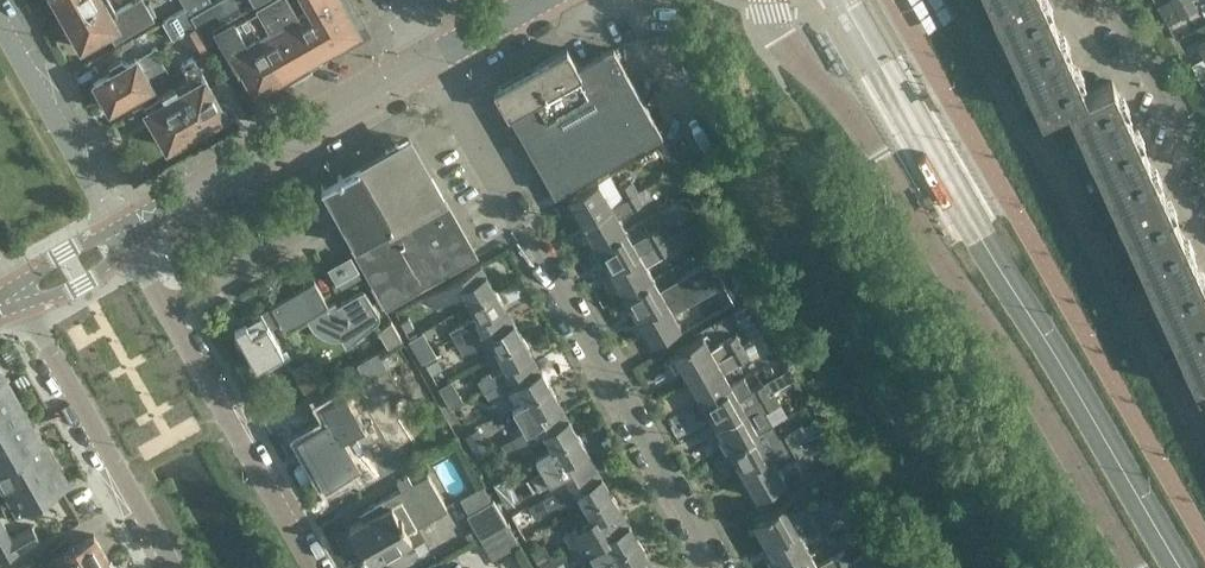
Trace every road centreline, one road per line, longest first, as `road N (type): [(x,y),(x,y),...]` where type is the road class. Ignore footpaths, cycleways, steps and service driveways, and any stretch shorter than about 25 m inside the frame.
road 1 (unclassified): [(770,0),(781,37),(862,126),(1138,567)]
road 2 (residential): [(718,567),(516,223),(431,59)]
road 3 (tertiary): [(152,219),(431,59)]
road 4 (residential): [(26,303),(173,567)]
road 5 (residential): [(312,567),(167,312)]
road 6 (residential): [(114,231),(0,22)]
road 7 (residential): [(1112,0),(1204,168)]
road 8 (residential): [(167,312),(322,225)]
road 9 (tertiary): [(431,59),(536,0)]

